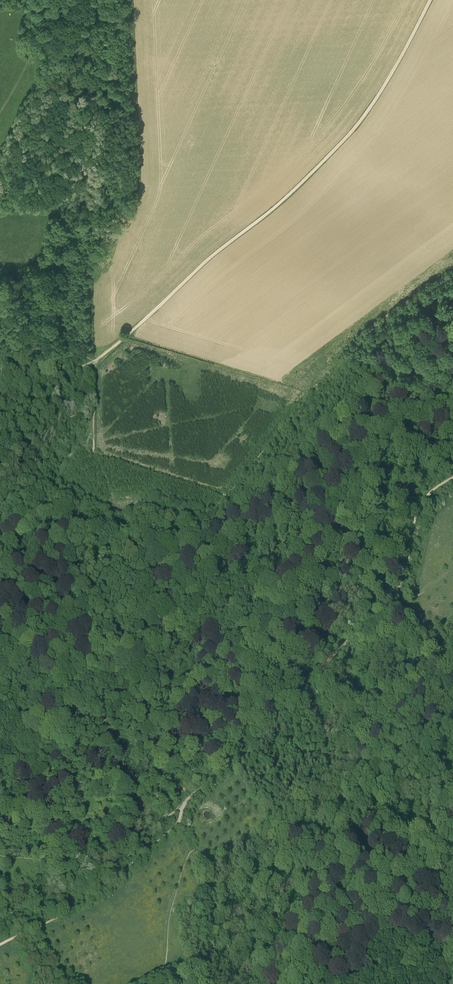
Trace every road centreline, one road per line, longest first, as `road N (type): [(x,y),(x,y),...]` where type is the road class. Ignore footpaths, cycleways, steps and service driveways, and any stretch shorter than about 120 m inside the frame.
road 1 (track): [(430,0),(380,94),(336,148),(113,346),(52,381)]
road 2 (track): [(183,808),(251,750),(390,601)]
road 3 (track): [(390,601),(422,505),(452,477)]

